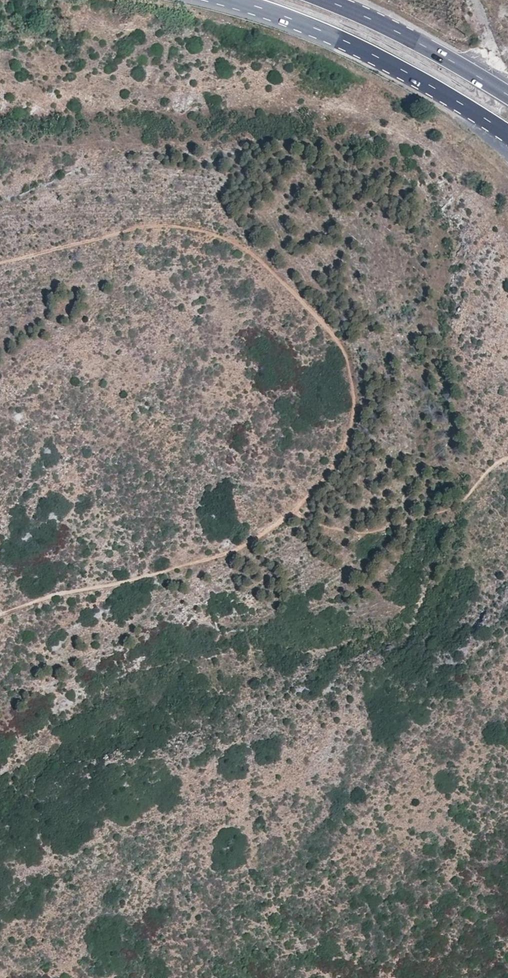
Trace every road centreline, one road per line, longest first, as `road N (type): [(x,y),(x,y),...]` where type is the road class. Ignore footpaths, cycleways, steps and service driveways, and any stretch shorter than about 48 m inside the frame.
road 1 (trunk): [(233,0),(356,48),(507,133)]
road 2 (trunk): [(507,92),(323,0)]

